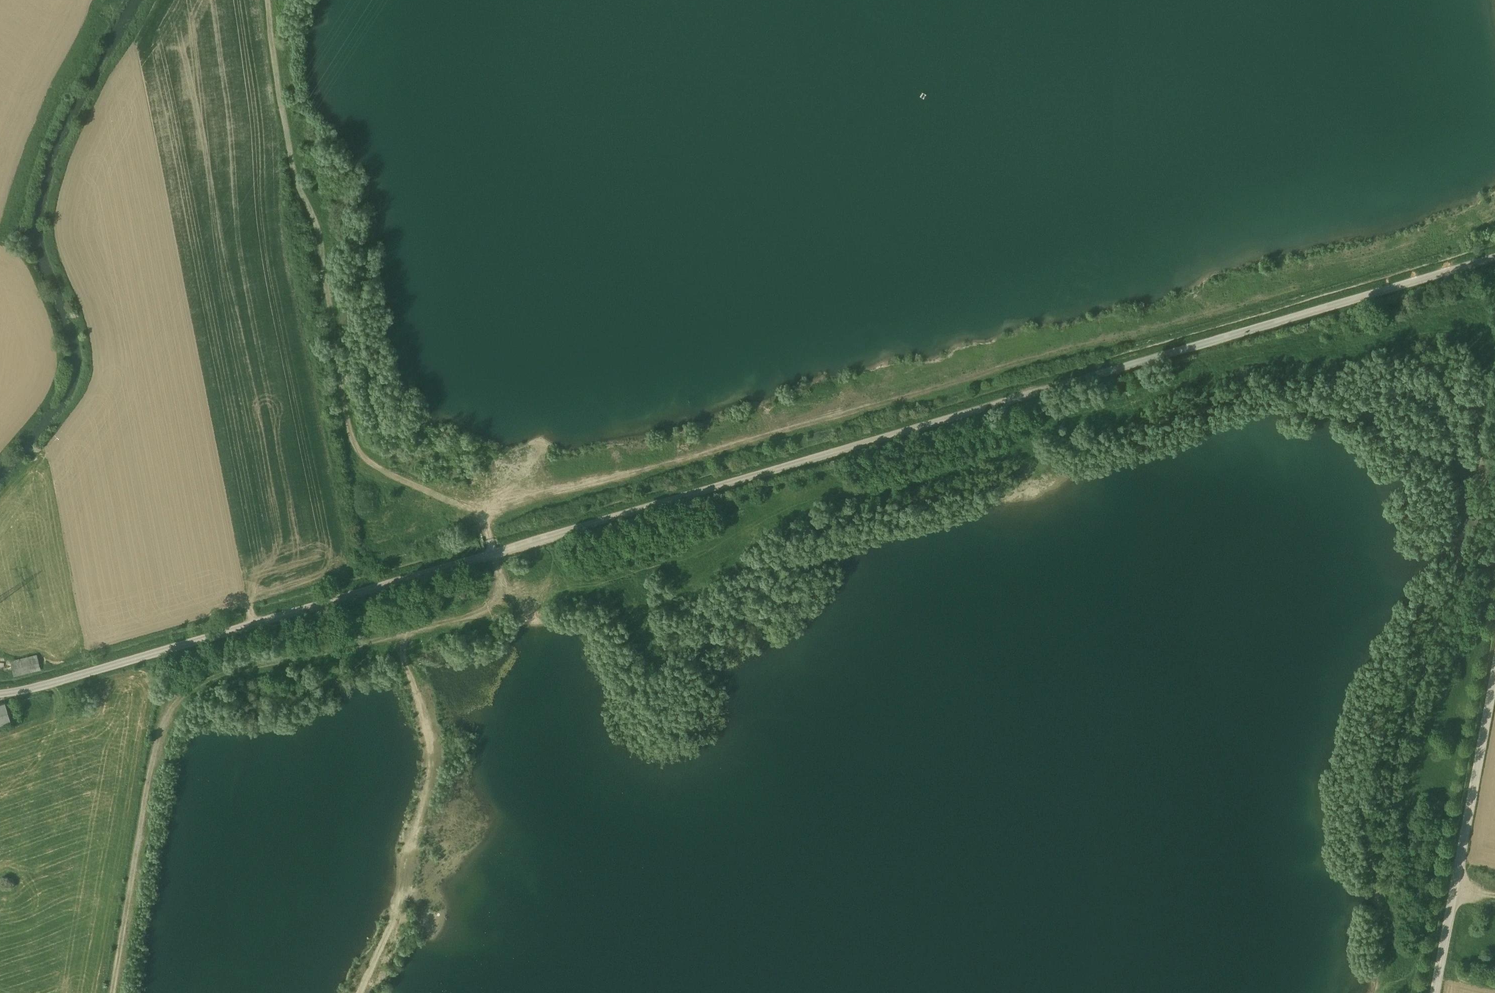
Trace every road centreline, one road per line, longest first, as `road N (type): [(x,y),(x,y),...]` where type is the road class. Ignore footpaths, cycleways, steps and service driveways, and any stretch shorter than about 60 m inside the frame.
road 1 (unclassified): [(1494,255),(0,692)]
road 2 (unclassified): [(1494,671),(1435,992)]

